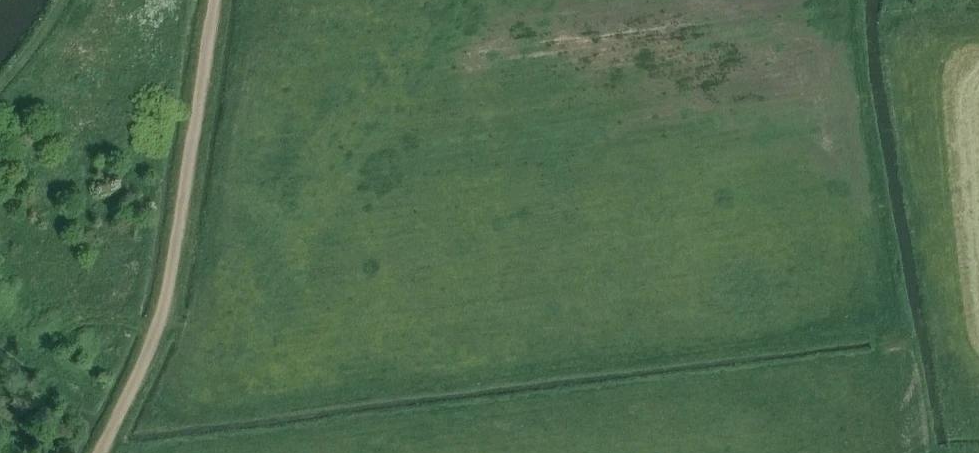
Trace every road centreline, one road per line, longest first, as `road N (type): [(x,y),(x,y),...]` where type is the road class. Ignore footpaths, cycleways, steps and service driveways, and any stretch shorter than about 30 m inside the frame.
road 1 (track): [(100,452),(166,301),(216,0)]

